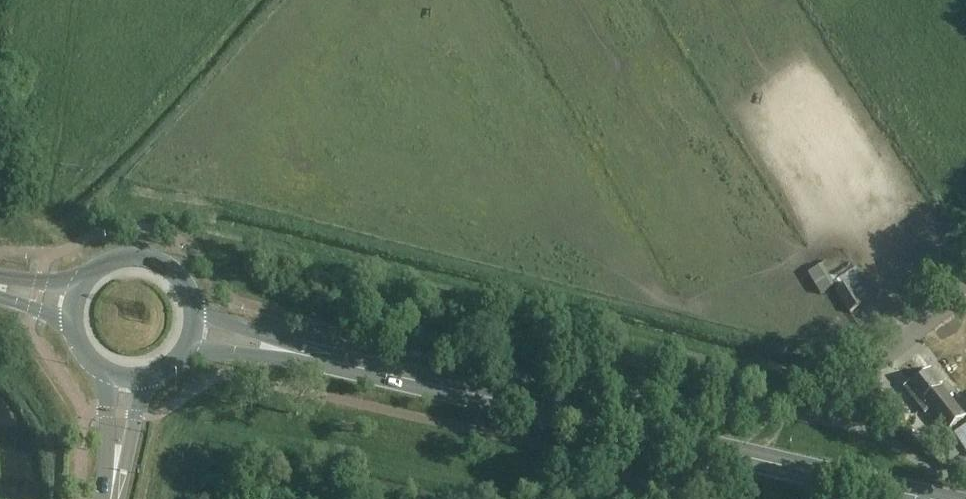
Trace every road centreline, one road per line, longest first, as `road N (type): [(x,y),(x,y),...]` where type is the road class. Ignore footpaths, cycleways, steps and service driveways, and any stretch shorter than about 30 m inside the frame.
road 1 (primary): [(932,498),(191,329)]
road 2 (primary): [(191,329),(185,288),(153,261),(111,260),(93,271),(72,307)]
road 3 (unclassified): [(858,375),(965,287)]
road 4 (tertiary): [(111,498),(127,377)]

